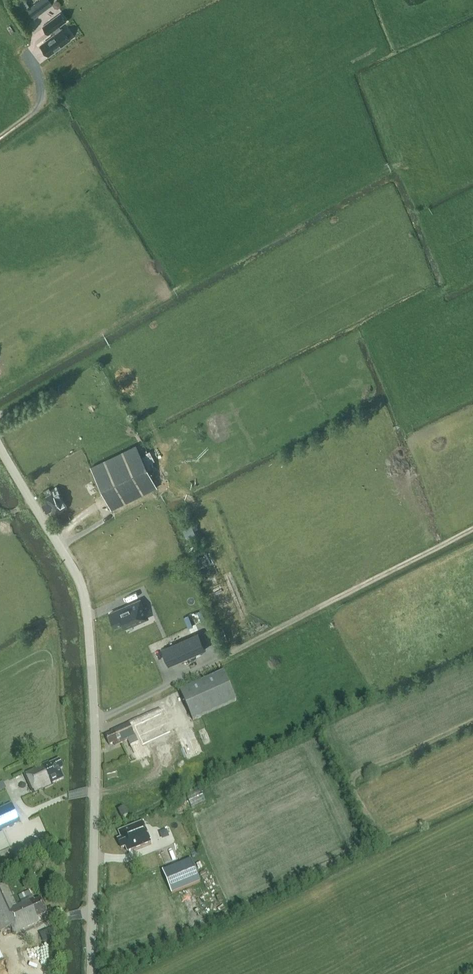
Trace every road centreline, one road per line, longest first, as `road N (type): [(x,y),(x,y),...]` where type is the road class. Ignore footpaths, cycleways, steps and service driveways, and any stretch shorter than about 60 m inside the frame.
road 1 (tertiary): [(90,973),(96,709),(86,605),(73,568),(0,446)]

